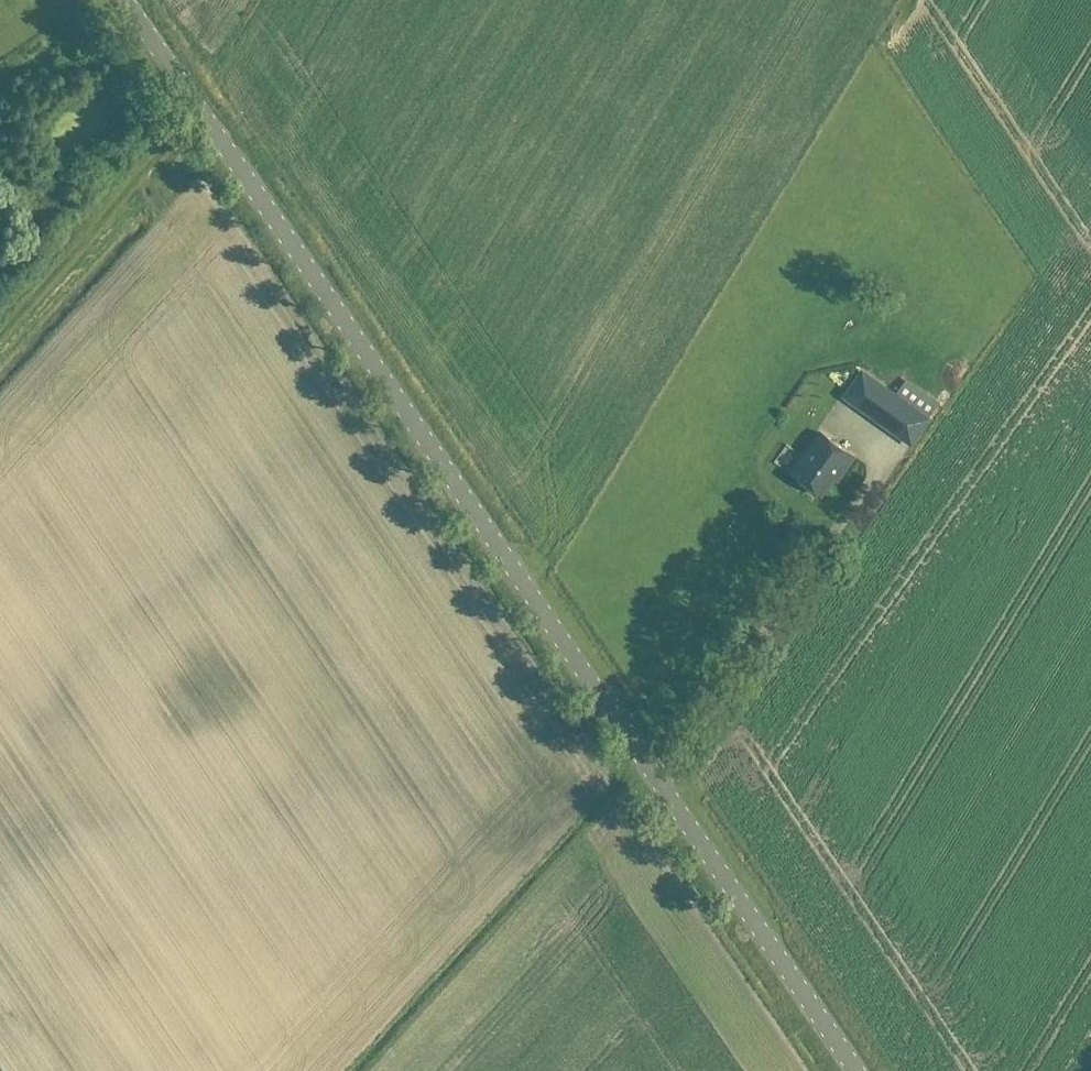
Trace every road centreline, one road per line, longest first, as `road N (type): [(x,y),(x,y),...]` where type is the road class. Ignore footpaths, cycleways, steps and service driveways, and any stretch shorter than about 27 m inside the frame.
road 1 (tertiary): [(855,1070),(122,0)]

